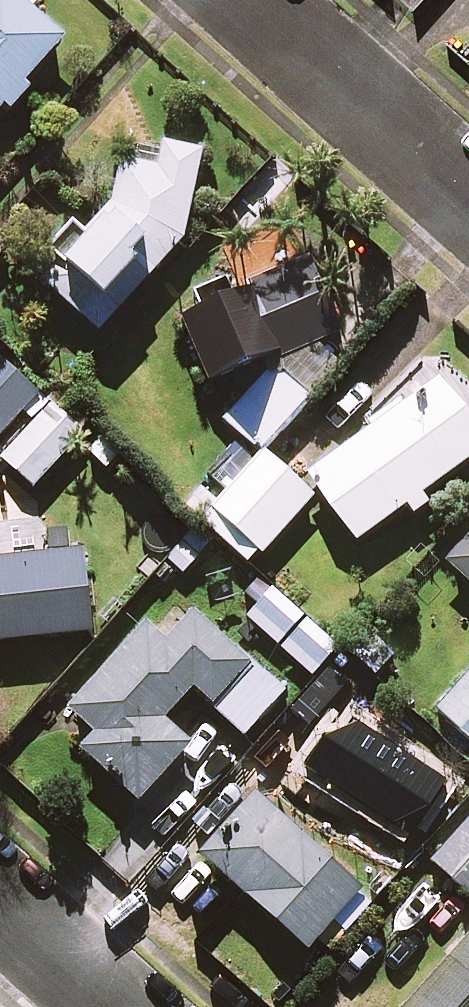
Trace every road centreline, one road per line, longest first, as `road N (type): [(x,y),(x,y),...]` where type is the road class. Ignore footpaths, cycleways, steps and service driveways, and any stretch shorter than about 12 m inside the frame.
road 1 (residential): [(258,0),(468,192)]
road 2 (residential): [(0,904),(114,1006)]

